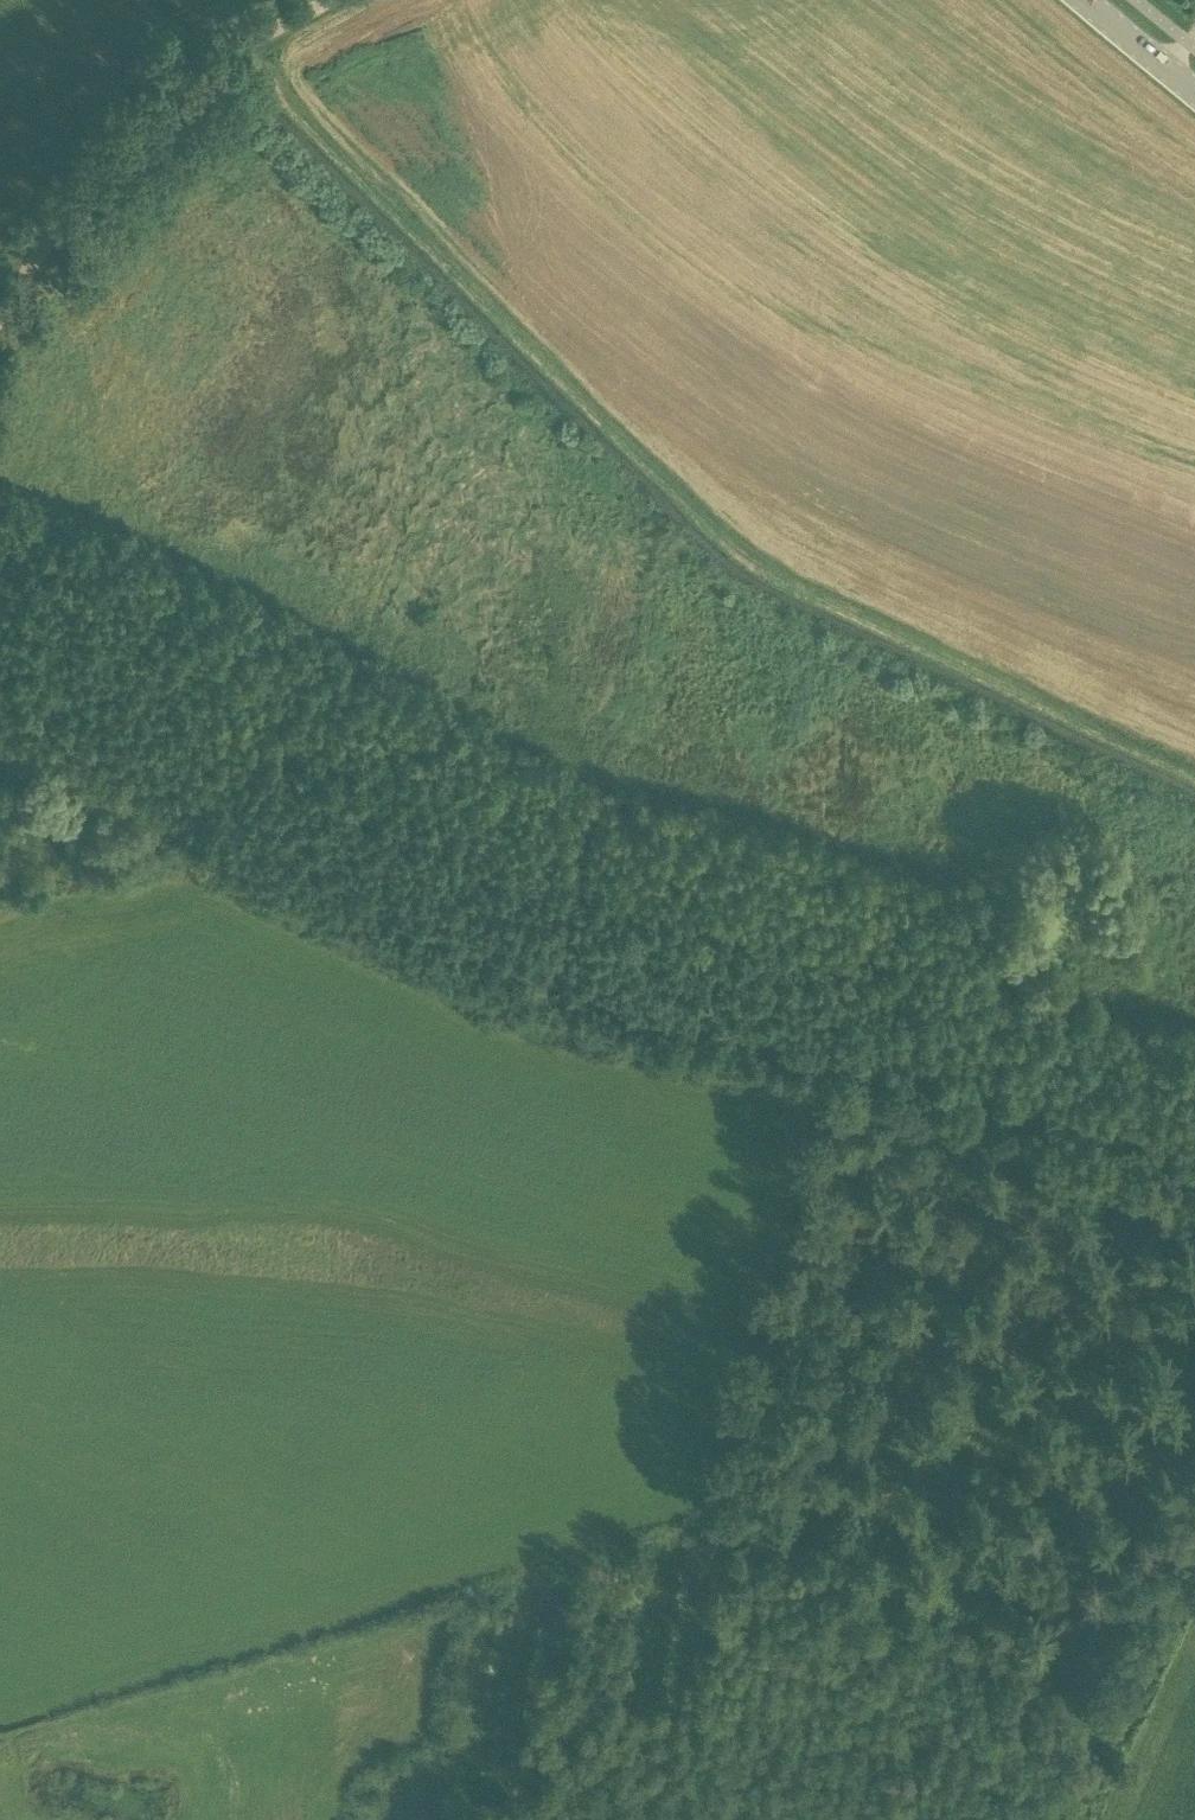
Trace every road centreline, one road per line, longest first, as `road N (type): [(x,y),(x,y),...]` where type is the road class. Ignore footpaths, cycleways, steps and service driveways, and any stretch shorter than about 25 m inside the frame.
road 1 (track): [(0,313),(109,155),(168,97),(244,43)]
road 2 (secondary): [(1194,95),(1086,0)]

